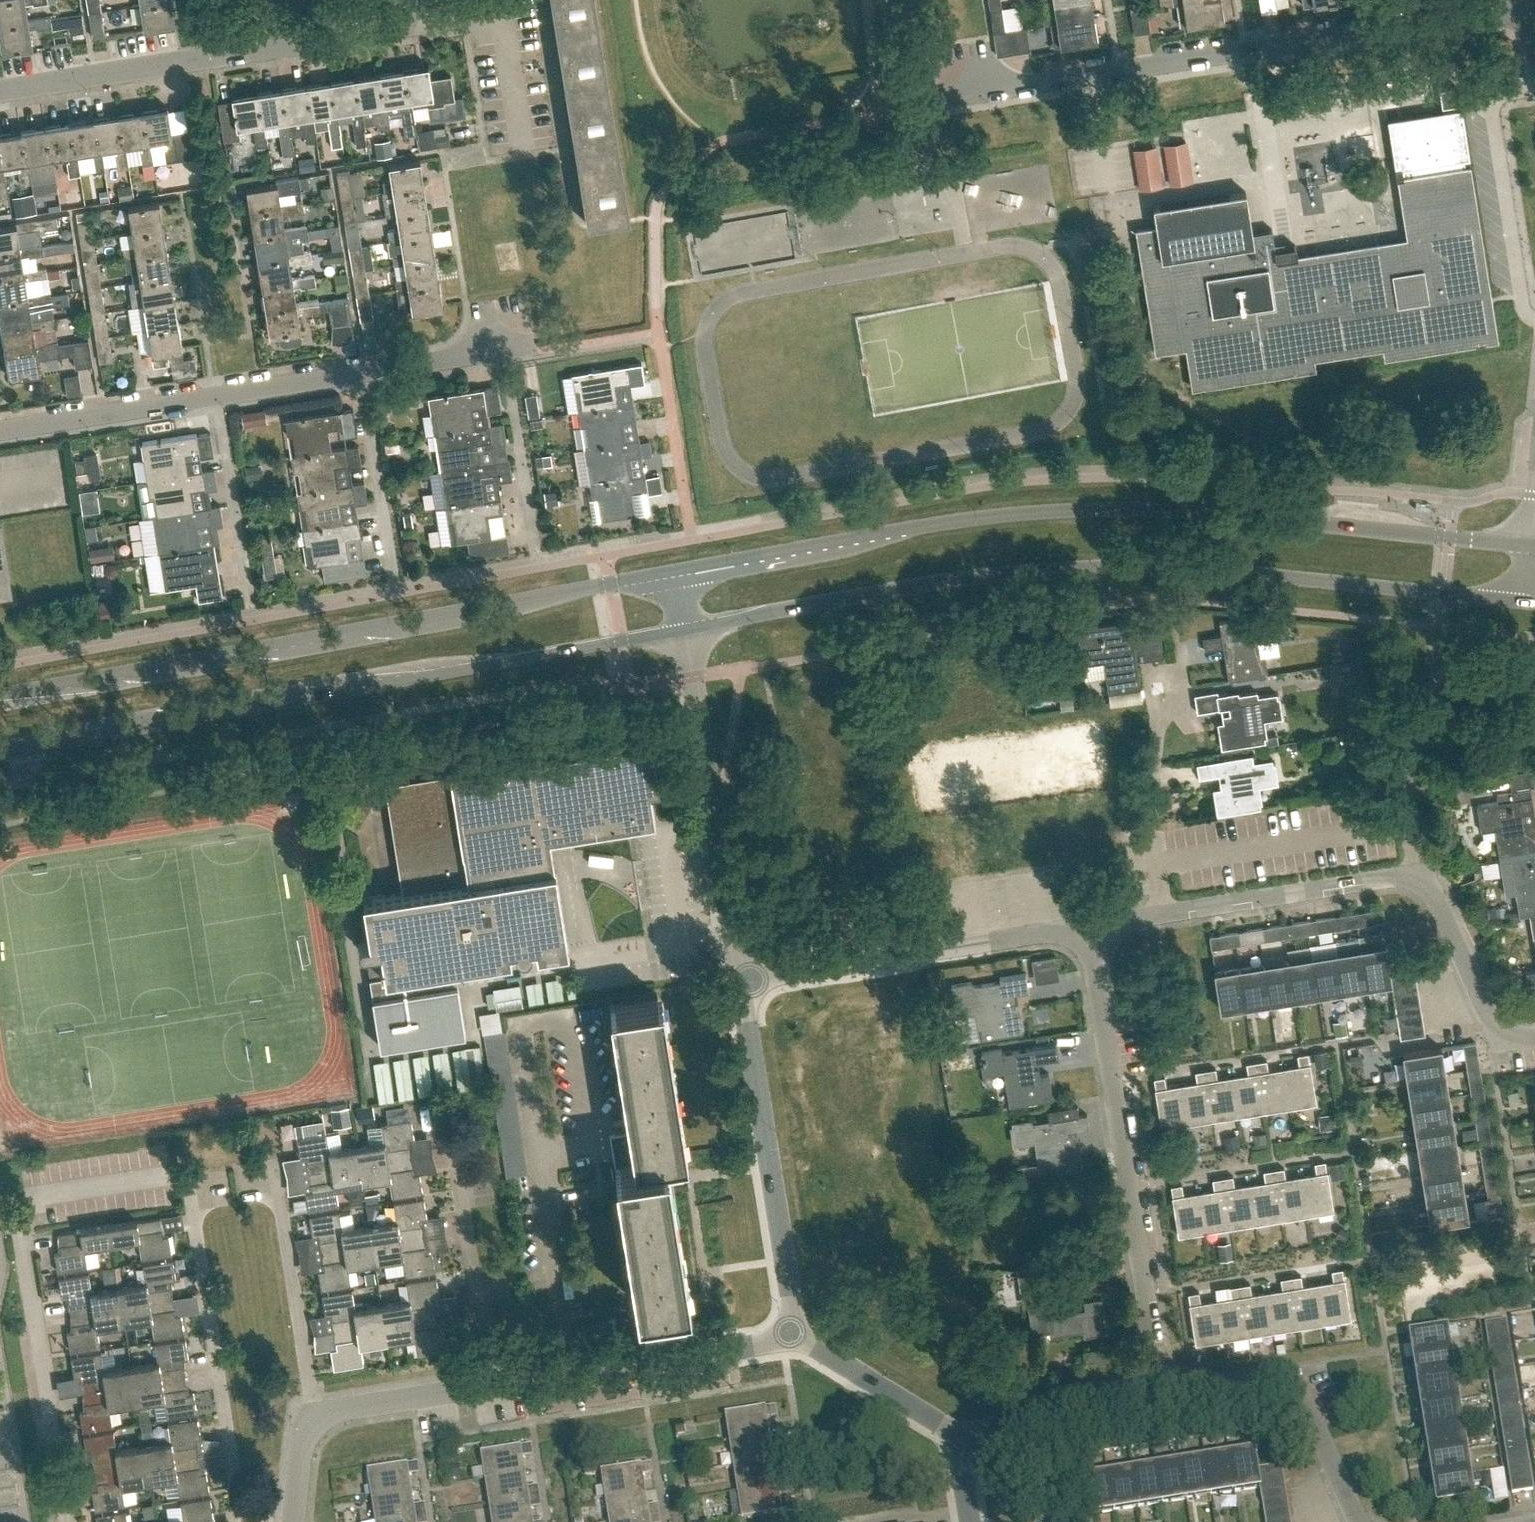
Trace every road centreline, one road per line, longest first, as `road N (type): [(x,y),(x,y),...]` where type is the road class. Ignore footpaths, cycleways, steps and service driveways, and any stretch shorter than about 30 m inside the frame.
road 1 (tertiary): [(1532,545),(1120,509),(844,552),(708,560)]
road 2 (tertiary): [(720,630),(890,580),(1062,564),(1256,574),(1527,603)]
road 3 (tertiary): [(0,749),(536,646),(640,644)]
road 4 (tertiary): [(628,575),(508,613),(0,698)]
road 5 (residential): [(957,96),(1533,9)]
road 6 (residential): [(1534,1040),(1508,1039),(1492,1023),(1440,900),(1420,879),(1390,877),(1088,929)]
road 7 (residential): [(0,431),(515,350)]
road 8 (residential): [(1162,1399),(1088,929)]
road 9 (residential): [(65,1521),(21,1218),(36,1196),(169,1174)]
road 10 (unclassified): [(0,91),(377,30),(402,22),(410,0)]
road 11 (unclassified): [(795,1336),(742,981)]
road 12 (residential): [(742,981),(1088,929)]
road 13 (unclassified): [(742,981),(686,637)]
road 14 (residential): [(238,1521),(190,1187)]
road 15 (unclassified): [(497,1386),(795,1336)]
road 16 (residential): [(1162,1399),(1295,1379),(1364,1521)]
road 17 (residential): [(497,1386),(453,1134)]
road 18 (residential): [(317,1416),(277,1176)]
road 19 (residential): [(958,1433),(1162,1399)]
road 20 (unclassified): [(958,1433),(795,1336)]
road 21 (unclassified): [(317,1416),(497,1386)]

